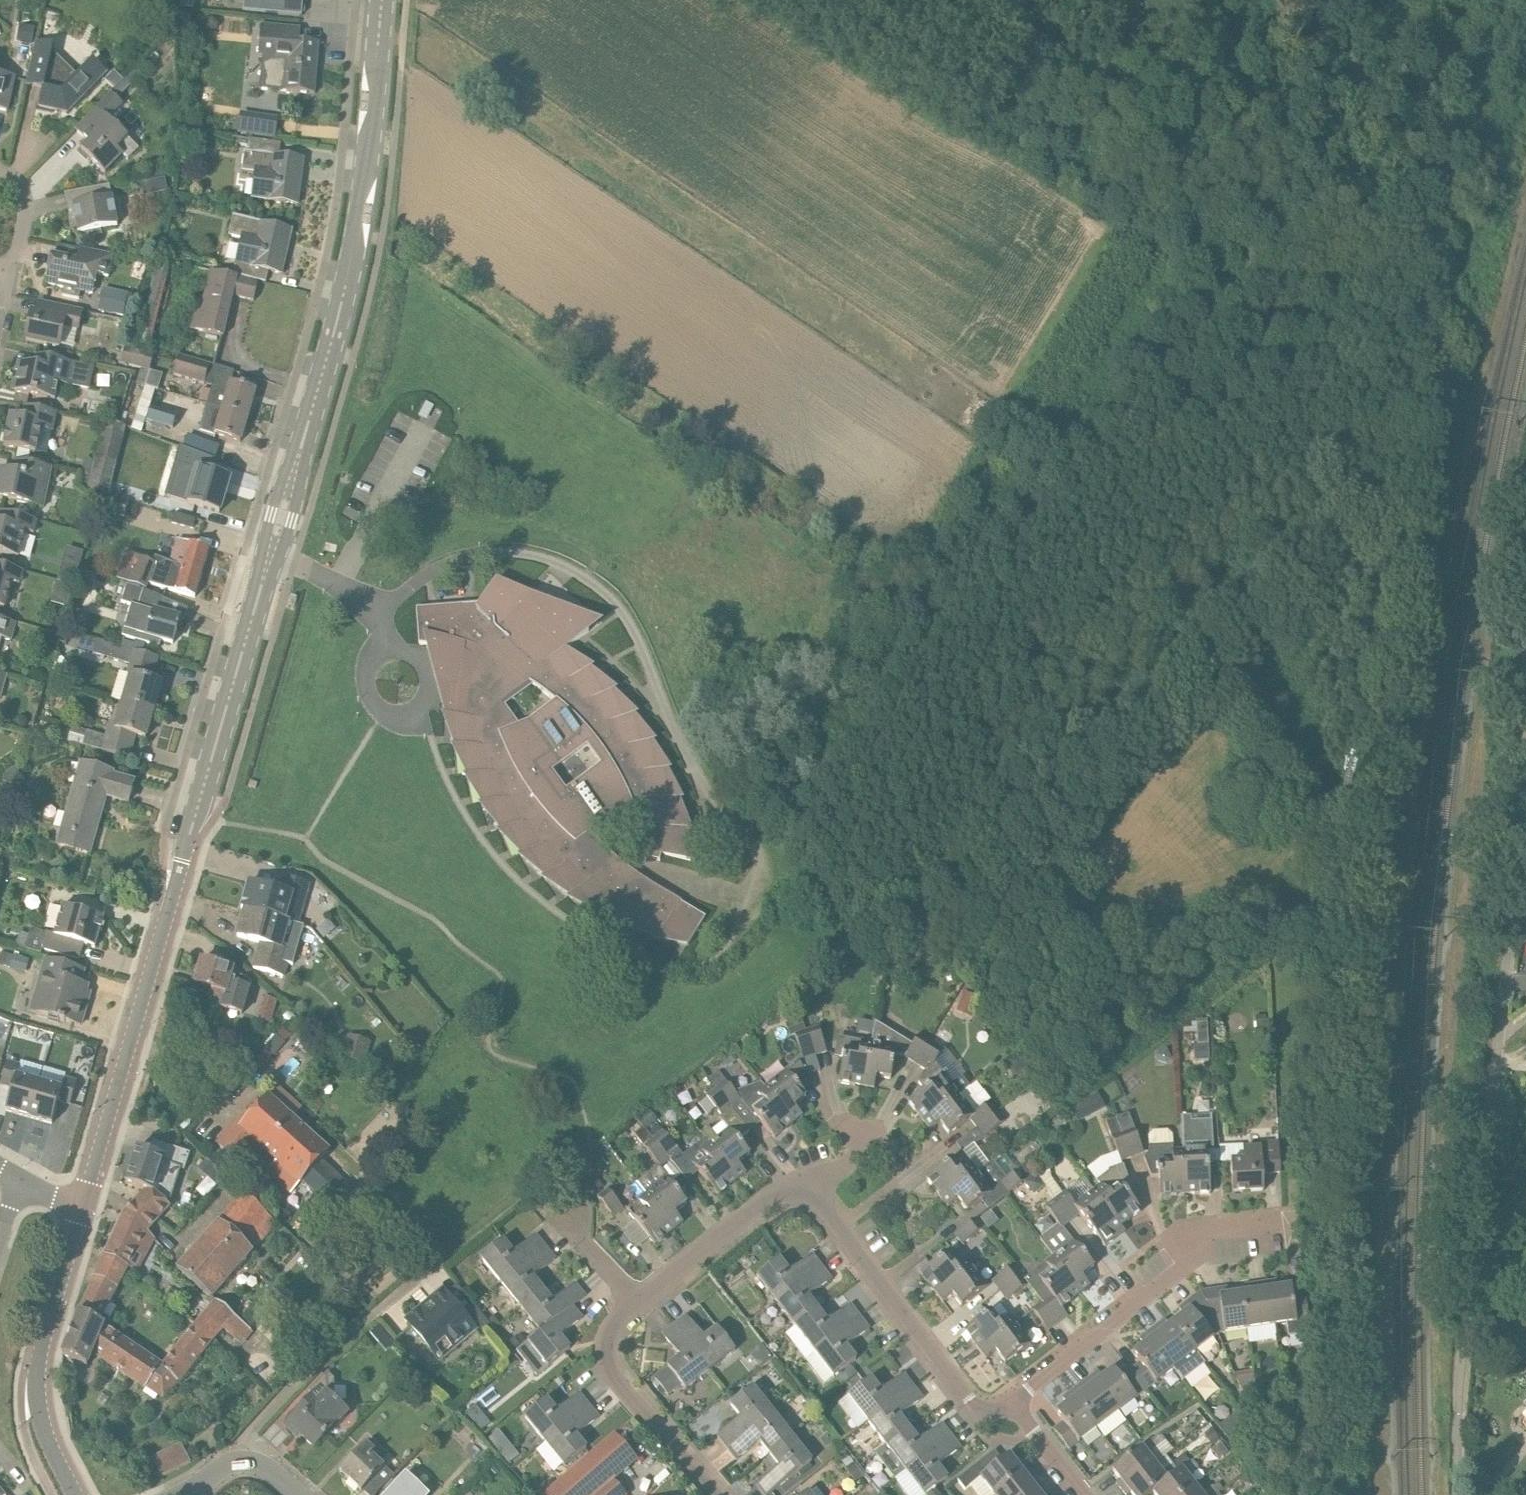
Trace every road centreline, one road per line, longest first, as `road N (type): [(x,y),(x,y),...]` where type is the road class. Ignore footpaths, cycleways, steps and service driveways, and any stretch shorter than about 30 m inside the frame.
road 1 (secondary): [(84,1209),(342,303),(366,182),(382,0)]
road 2 (unclassified): [(1007,1415),(1028,1389),(1198,1255),(1212,1226),(1297,1217)]
road 3 (residential): [(1007,1415),(972,1400),(812,1191)]
road 4 (secondary): [(76,1494),(46,1433),(38,1376),(84,1209)]
road 5 (residential): [(637,1300),(611,1329),(609,1361),(724,1494)]
road 6 (residential): [(812,1191),(782,1190),(637,1300)]
road 7 (residential): [(303,1494),(246,1457),(185,1494)]
road 8 (residential): [(637,1300),(557,1210)]

